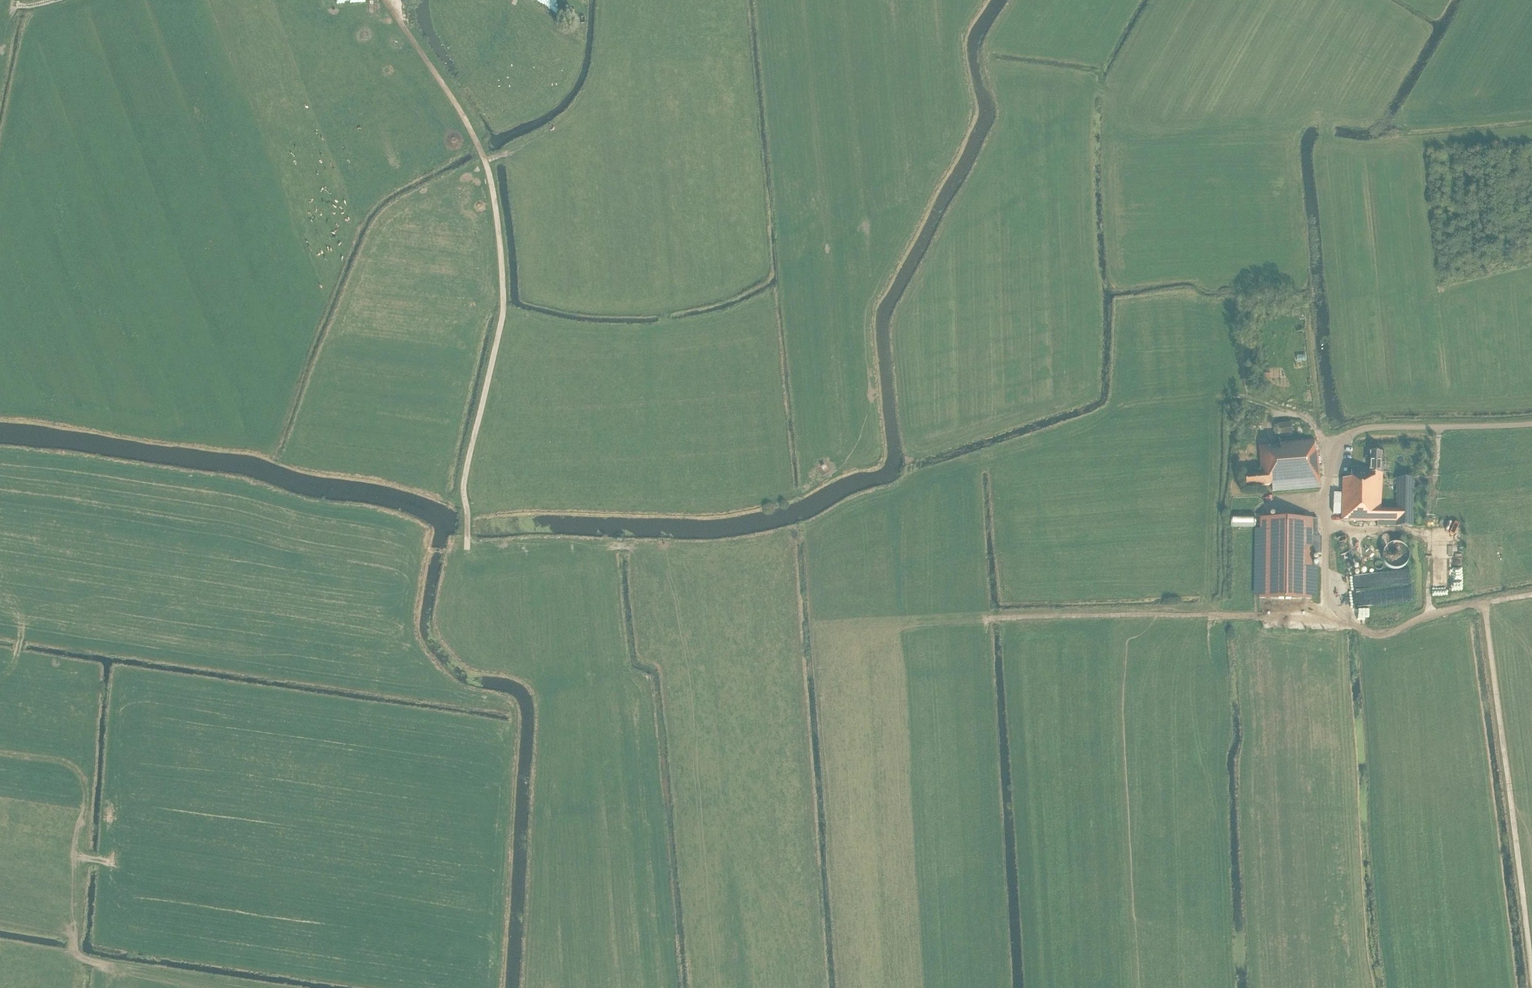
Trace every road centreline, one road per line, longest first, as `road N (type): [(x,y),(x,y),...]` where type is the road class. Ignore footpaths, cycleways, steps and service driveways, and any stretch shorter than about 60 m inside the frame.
road 1 (track): [(398,0),(399,20),(478,146),(497,218),(502,314),(464,481),(467,548)]

